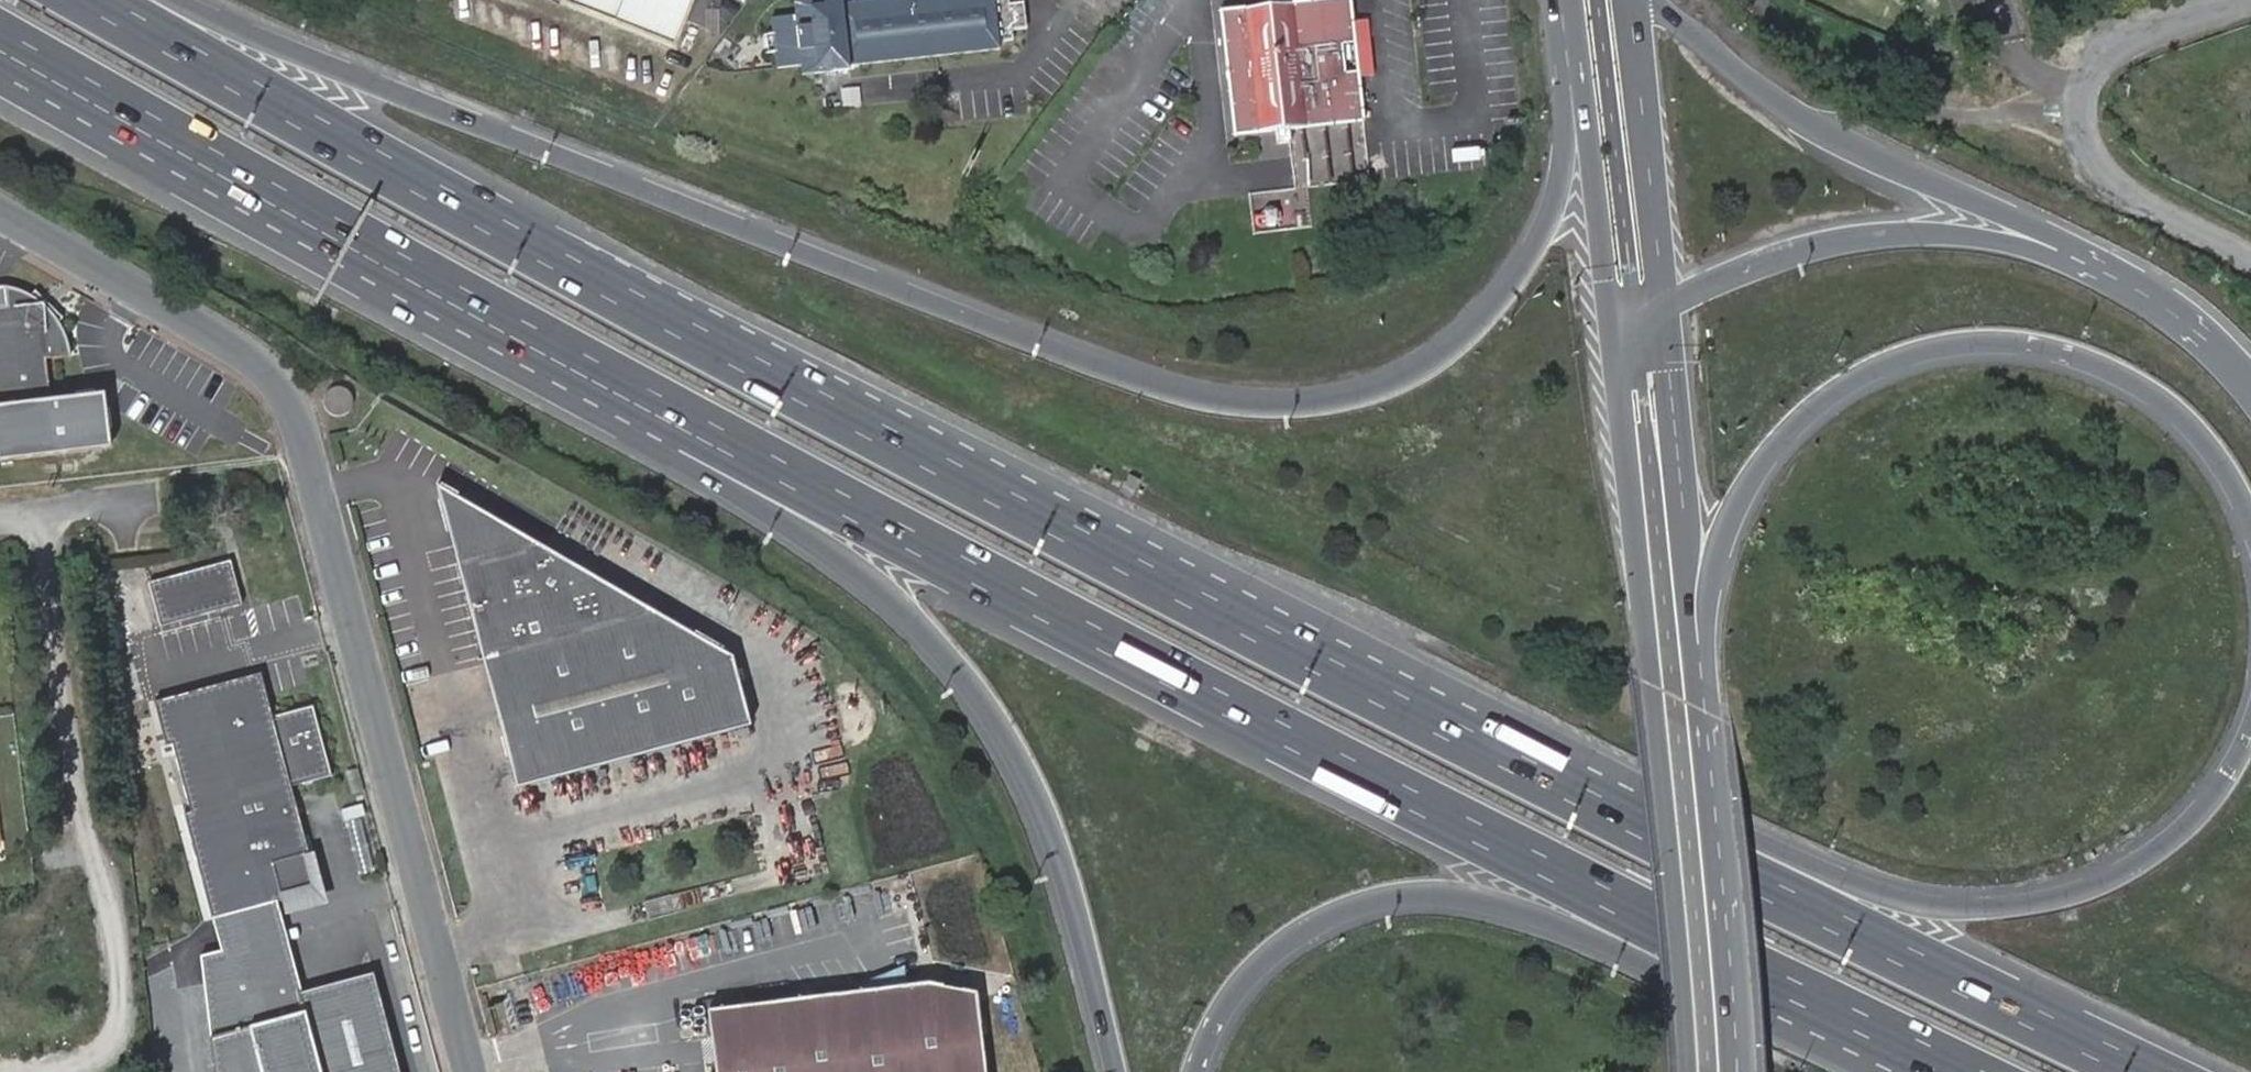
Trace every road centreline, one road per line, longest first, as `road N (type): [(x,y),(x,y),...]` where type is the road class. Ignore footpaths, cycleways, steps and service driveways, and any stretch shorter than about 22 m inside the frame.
road 1 (motorway): [(1567,47),(1564,154),(1538,234),(1490,311),(1428,361),(1342,401),(1226,402),(1142,383),(174,0)]
road 2 (motorway): [(626,385),(1351,761),(1973,1071)]
road 3 (motorway): [(1386,691),(737,360),(95,0)]
road 4 (unclassified): [(473,1071),(290,402),(255,367),(0,219)]
road 5 (motorway): [(2250,739),(2206,808),(2145,862),(2095,887),(2032,903),(1939,907),(1877,892),(1386,691)]
road 6 (motorway): [(626,385),(674,457),(911,616),(1016,741),(1075,908),(1118,1071)]
road 7 (motorway): [(1705,710),(1707,603),(1741,496),(1777,441),(1824,398),(1915,352),(2008,343),(2097,364),(2176,413),(2212,450),(2250,517)]
road 8 (motorway): [(2148,1071),(1386,691)]
road 9 (motorway): [(1195,1071),(1236,981),(1278,946),(1321,918),(1425,891),(1553,918),(1895,1071)]
road 10 (secondary): [(1613,345),(1689,1071)]
road 11 (motorway): [(0,38),(626,385)]
road 12 (residential): [(37,517),(118,1006),(117,1036),(101,1059),(53,1071)]
road 13 (motorway): [(2055,250),(1776,102),(1651,0)]
road 14 (unclassified): [(2250,262),(2111,177),(2083,137),(2078,114),(2082,89),(2112,50),(2250,1)]
road 15 (motorway): [(2055,250),(1954,235),(1829,242),(1770,258),(1663,309)]
road 16 (secondary): [(1705,710),(1691,644),(1663,309)]
road 17 (secondary): [(1736,1071),(1705,710)]
road 18 (secondary): [(1663,309),(1631,0)]
road 19 (secondary): [(1567,47),(1613,345)]
road 20 (motorway): [(2250,386),(2174,315),(2055,250)]

